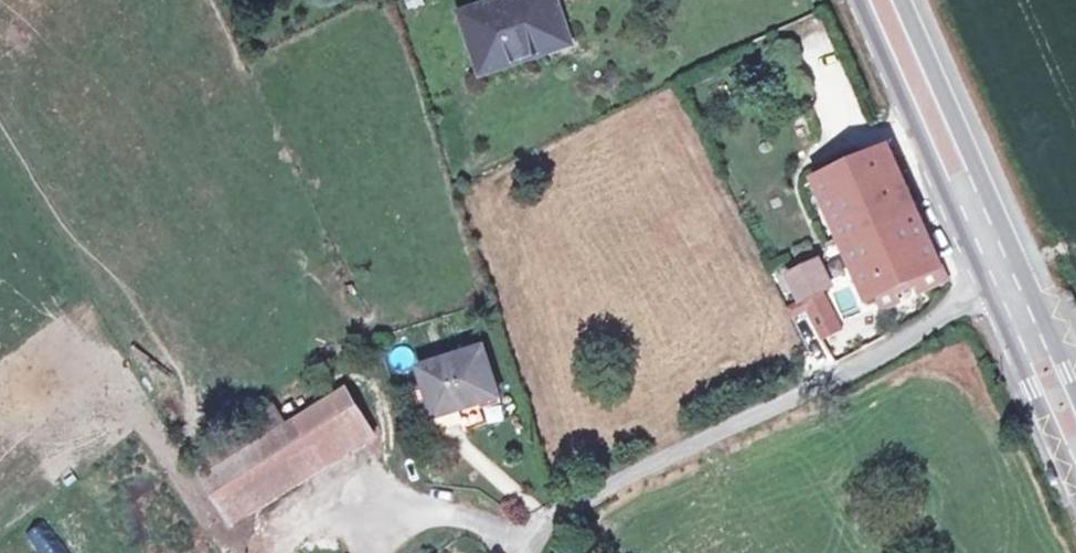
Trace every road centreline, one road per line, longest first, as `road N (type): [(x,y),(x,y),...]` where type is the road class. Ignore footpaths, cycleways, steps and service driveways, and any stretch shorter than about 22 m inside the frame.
road 1 (residential): [(529,552),(556,513),(914,335),(984,288)]
road 2 (secondary): [(855,0),(984,288)]
road 3 (secondary): [(1020,271),(900,0)]
road 4 (secondary): [(984,288),(1075,494)]
road 5 (secondary): [(1075,396),(1020,271)]

